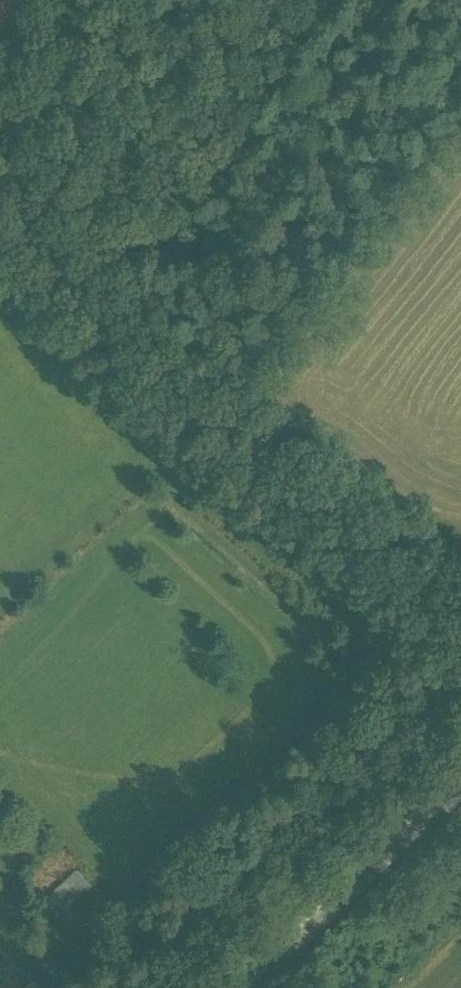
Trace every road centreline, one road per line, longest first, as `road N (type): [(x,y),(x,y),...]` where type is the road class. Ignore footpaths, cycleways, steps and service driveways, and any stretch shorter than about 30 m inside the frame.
road 1 (tertiary): [(246,987),(460,781)]

